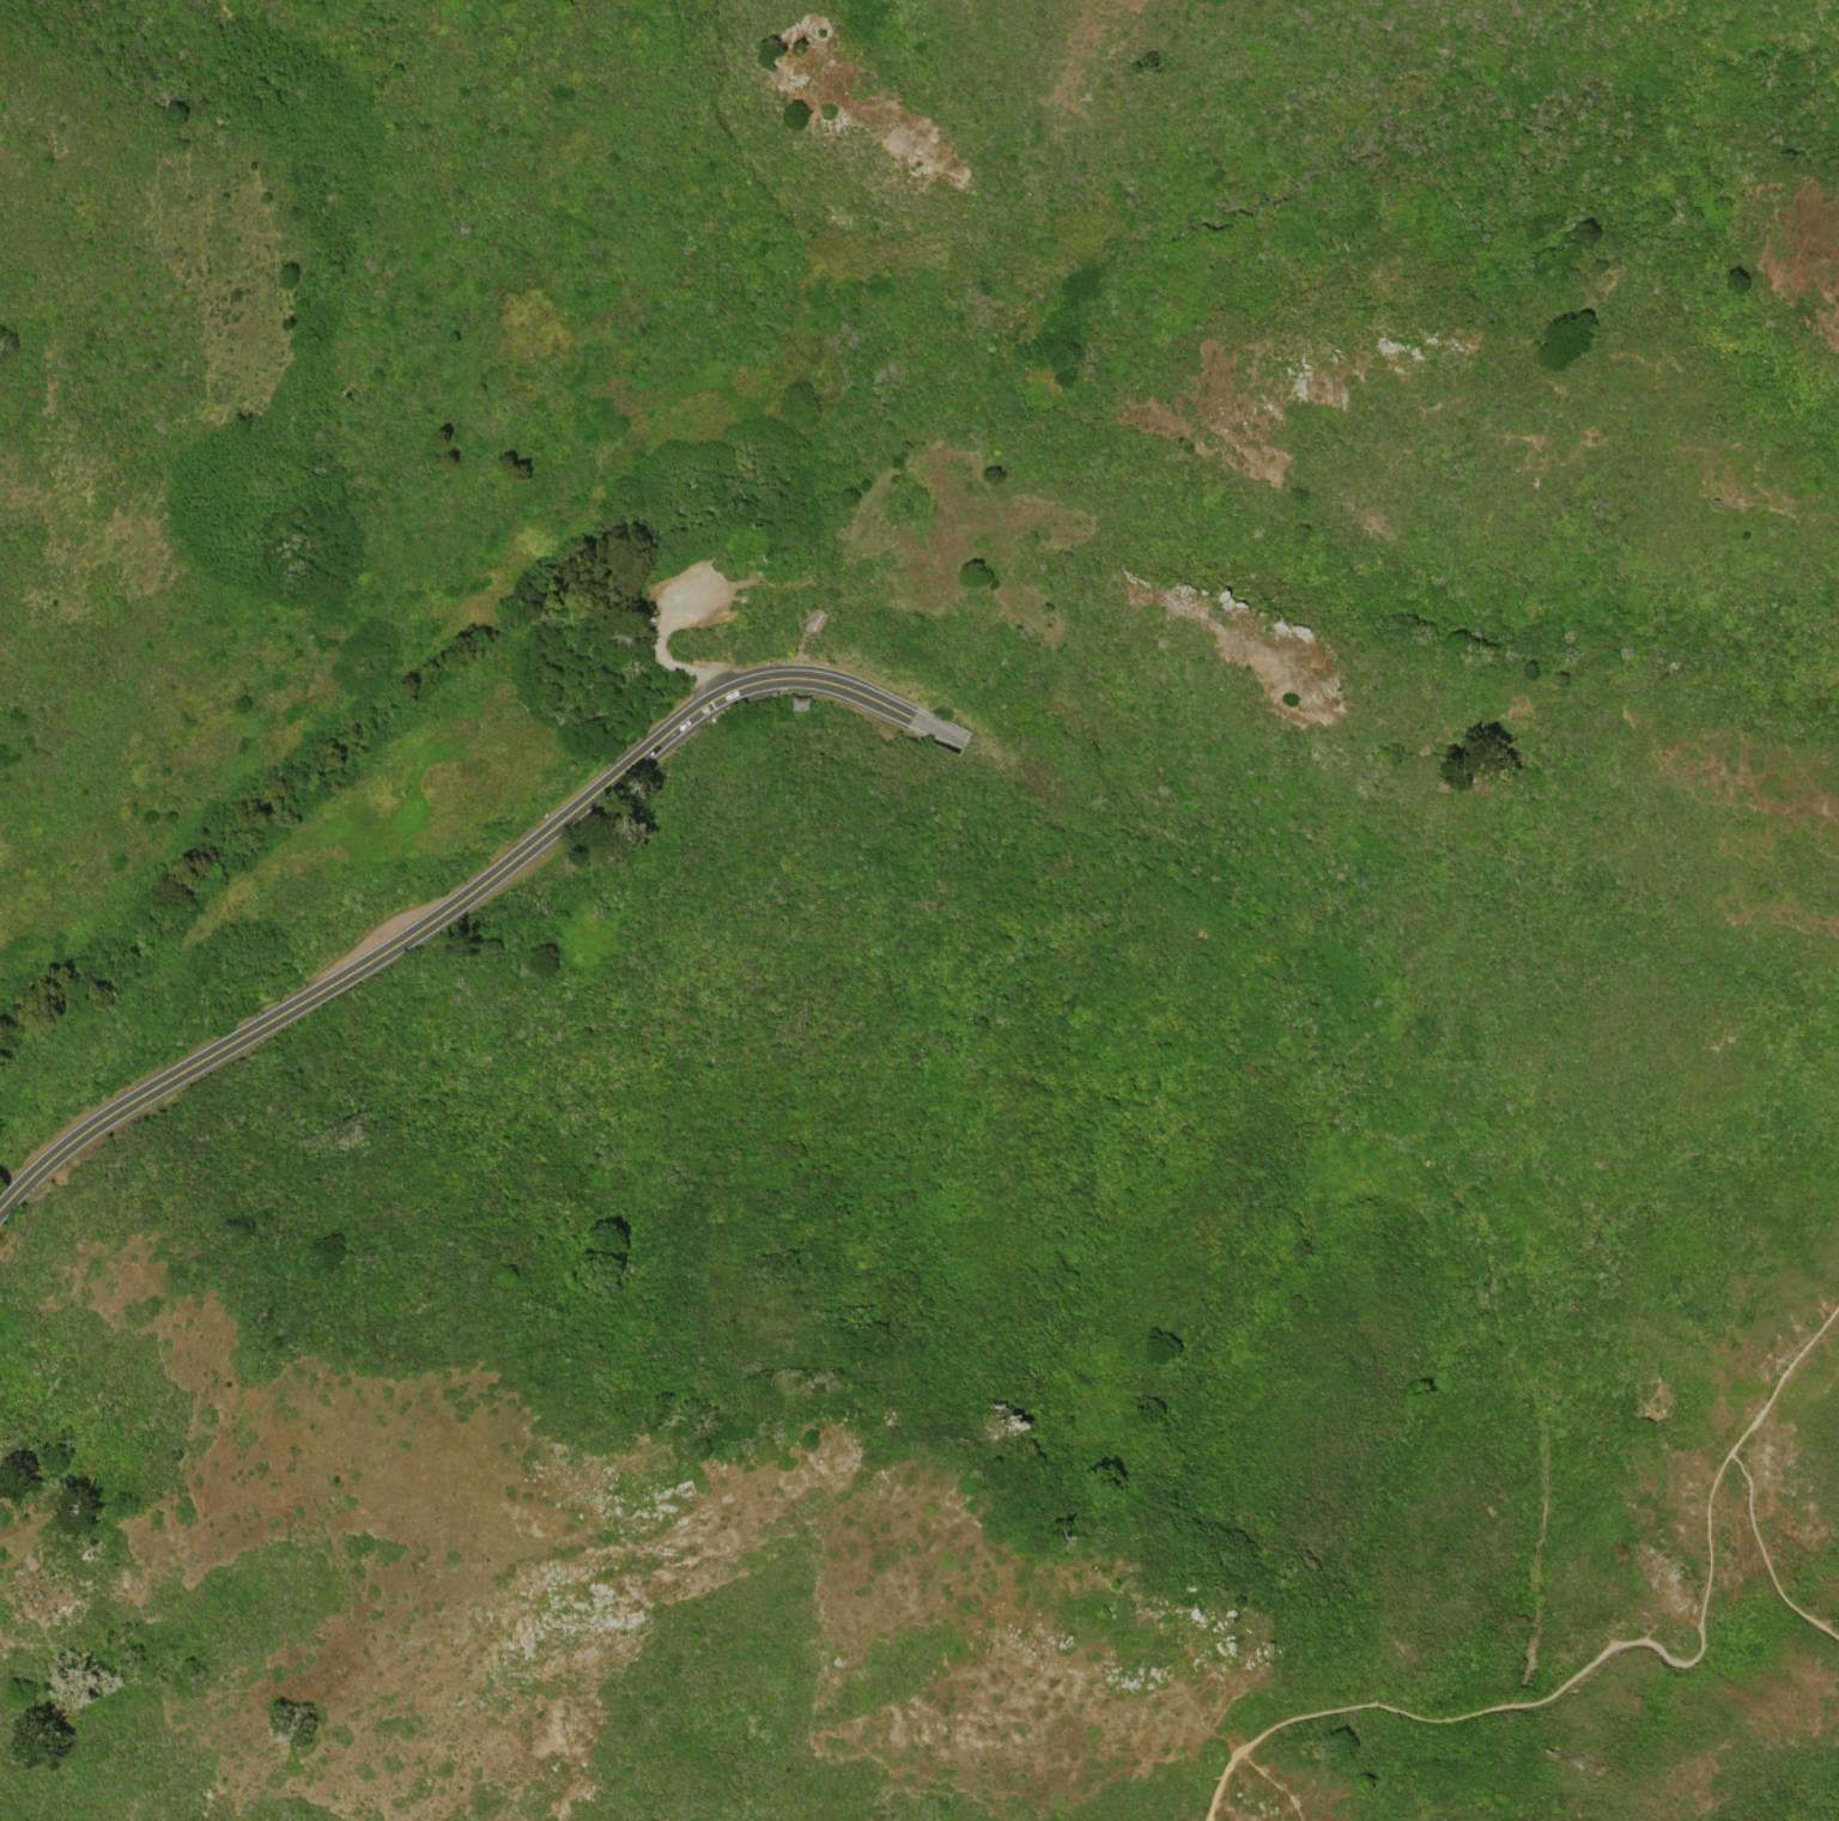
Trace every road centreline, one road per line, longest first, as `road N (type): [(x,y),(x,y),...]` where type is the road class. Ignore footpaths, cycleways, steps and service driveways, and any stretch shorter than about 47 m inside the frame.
road 1 (residential): [(0,1213),(55,1155),(462,905),(712,697),(778,676),(817,678),(961,742)]

